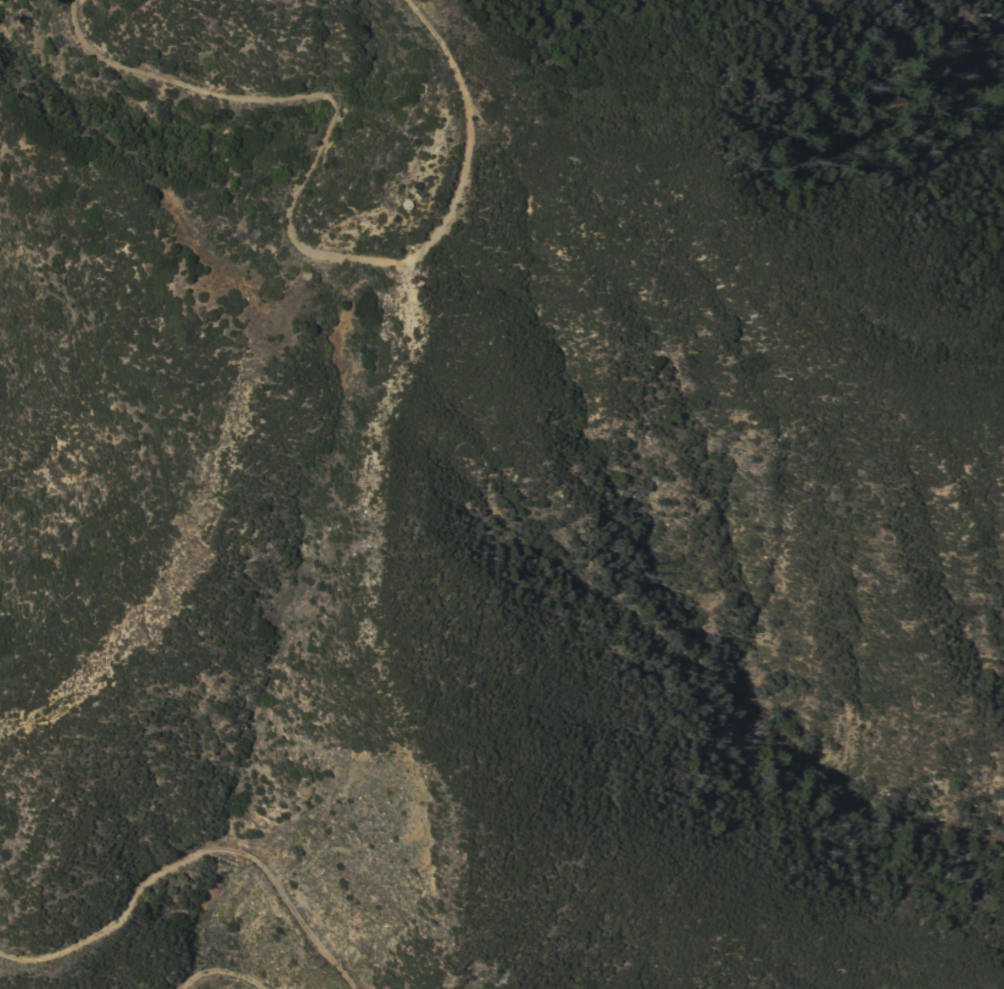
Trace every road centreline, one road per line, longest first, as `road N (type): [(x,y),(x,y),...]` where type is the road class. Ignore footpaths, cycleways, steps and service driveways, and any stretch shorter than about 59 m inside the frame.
road 1 (track): [(76,0),(83,34),(150,64),(247,85),(337,76),(351,82),(354,101),(297,209),(318,241),(397,251),(420,246),(456,207),(475,145),(467,79),(420,0)]
road 2 (track): [(363,988),(349,962),(318,943),(272,868),(246,847),(219,845),(183,863),(84,940),(42,959),(0,954)]

